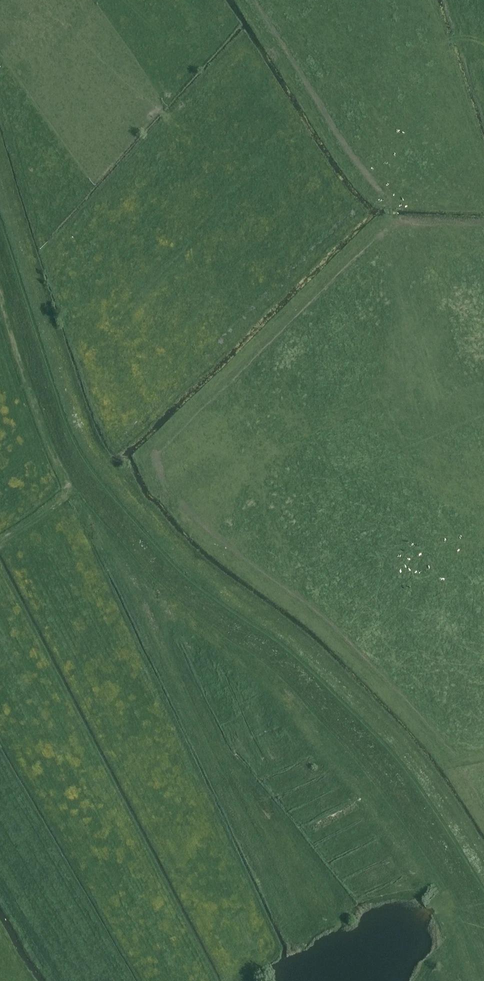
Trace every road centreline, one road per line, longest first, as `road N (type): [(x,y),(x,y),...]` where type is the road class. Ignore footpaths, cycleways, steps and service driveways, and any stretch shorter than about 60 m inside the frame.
road 1 (track): [(0,303),(47,444),(145,596),(324,722),(432,856),(482,980)]

